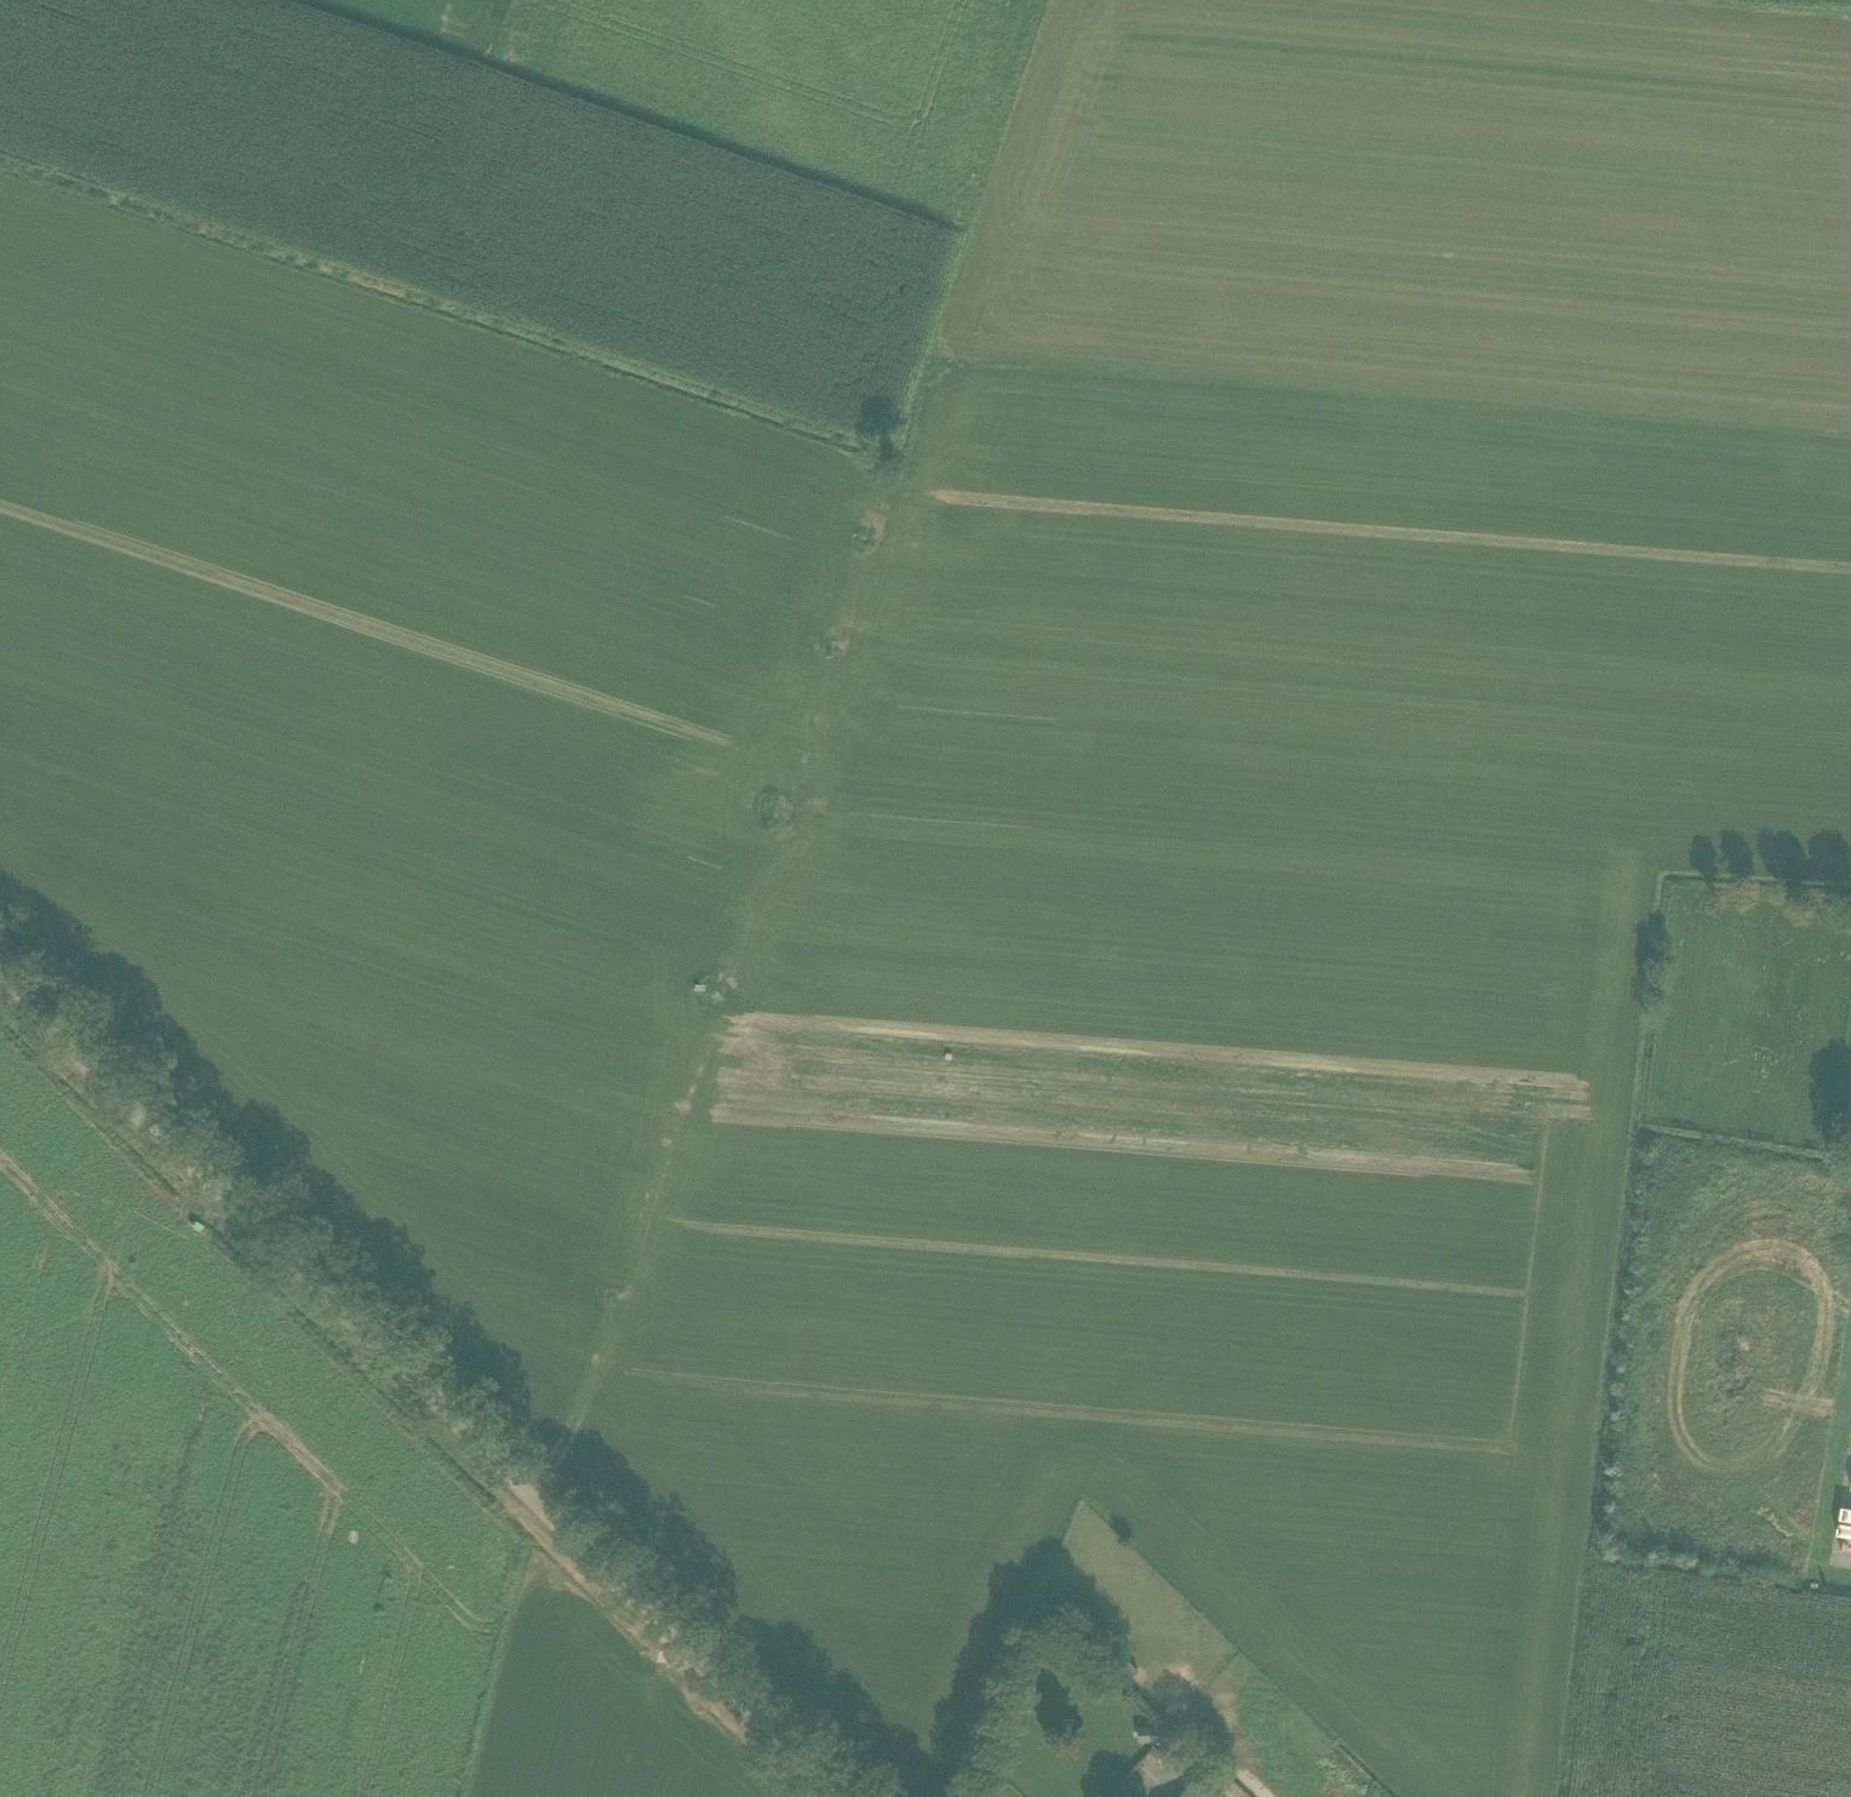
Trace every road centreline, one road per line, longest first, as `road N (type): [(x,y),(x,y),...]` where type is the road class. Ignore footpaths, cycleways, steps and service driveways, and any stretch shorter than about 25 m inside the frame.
road 1 (unclassified): [(846,1796),(0,965)]

